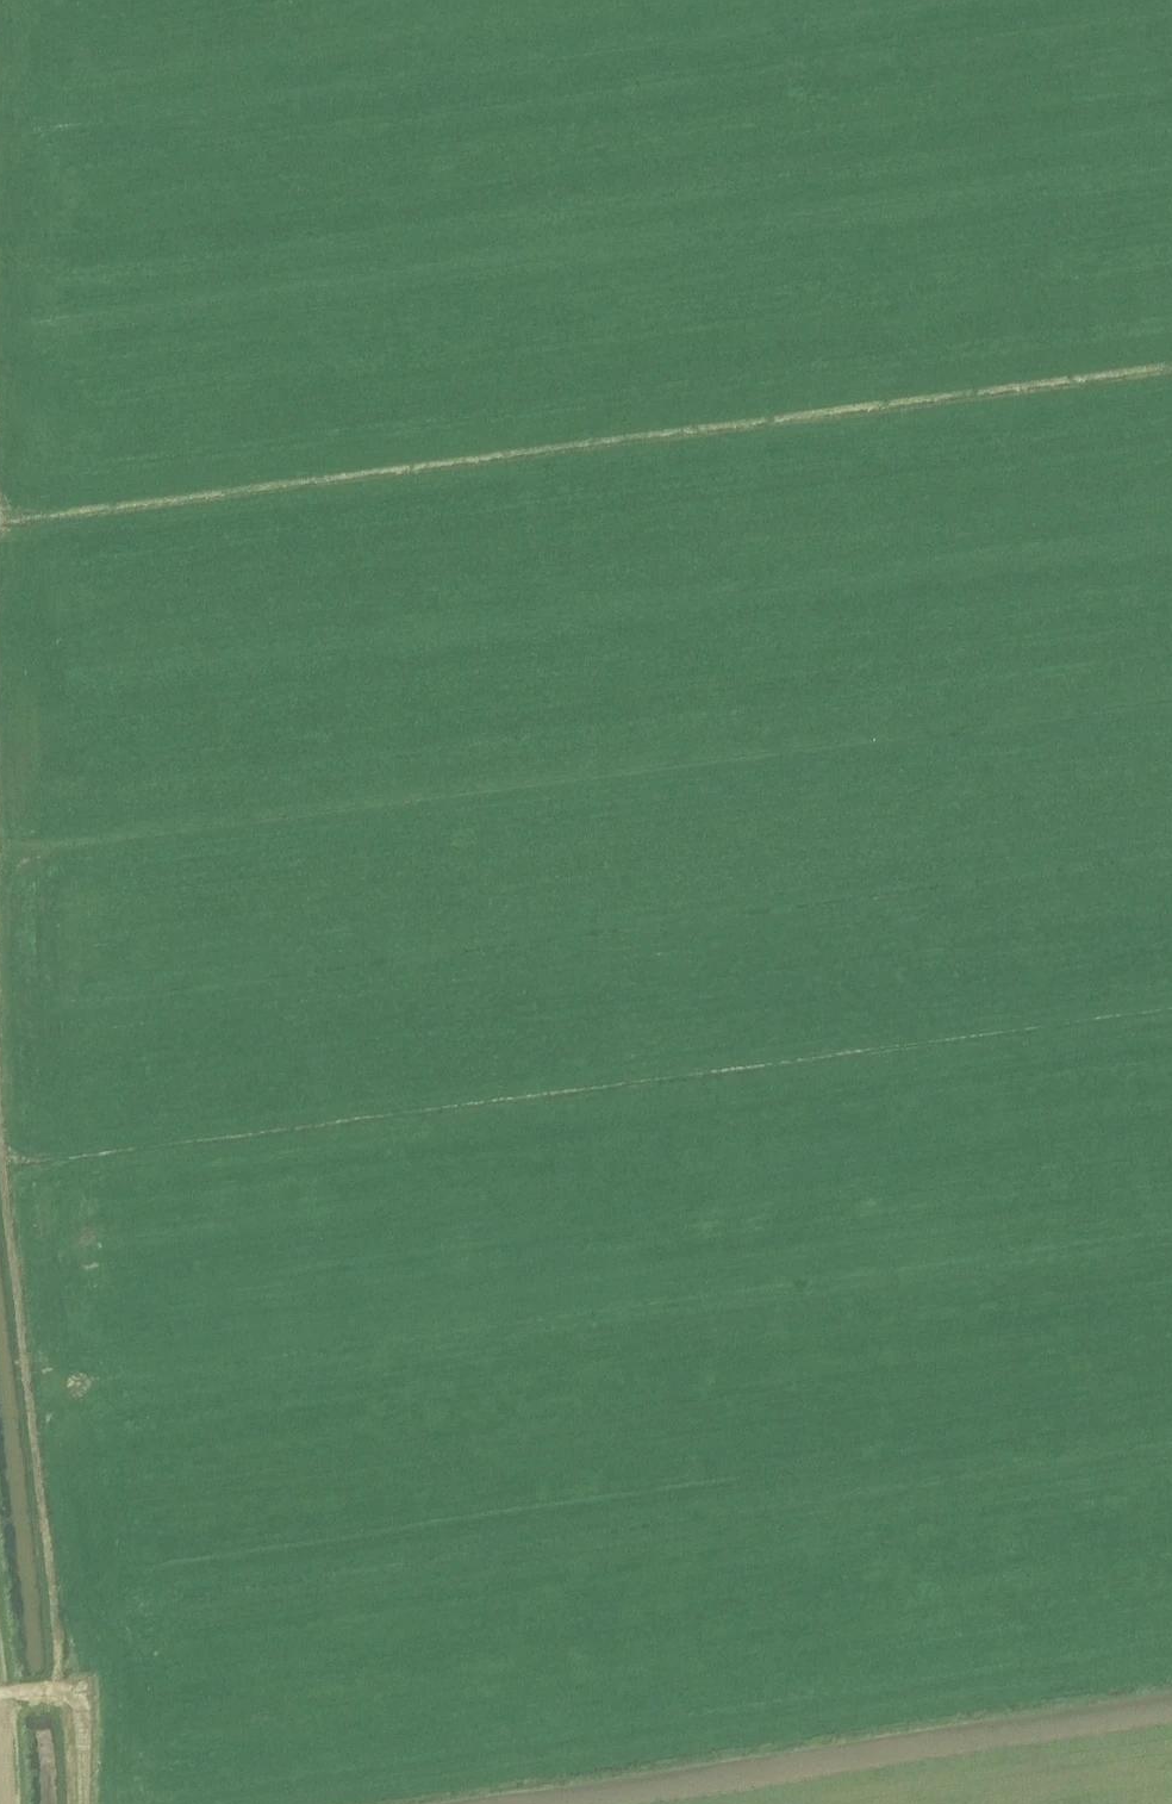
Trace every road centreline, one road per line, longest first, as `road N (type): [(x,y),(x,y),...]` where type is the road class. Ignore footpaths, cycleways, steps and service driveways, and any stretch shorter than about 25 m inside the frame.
road 1 (track): [(0,1693),(75,1685),(82,1803)]

